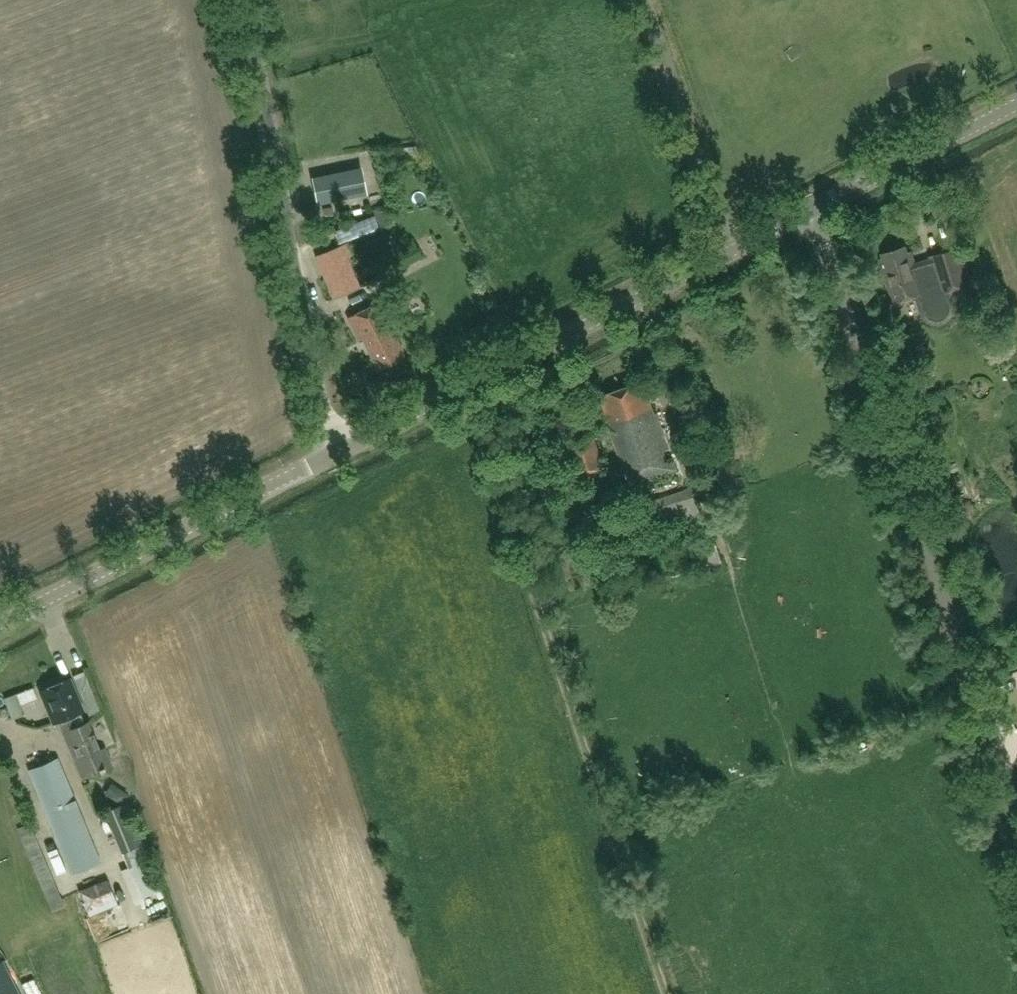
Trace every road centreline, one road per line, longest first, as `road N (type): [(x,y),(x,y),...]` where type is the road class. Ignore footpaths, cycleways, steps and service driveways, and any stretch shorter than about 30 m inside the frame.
road 1 (unclassified): [(1016,815),(816,209)]
road 2 (track): [(459,392),(667,993)]
road 3 (unclassified): [(332,457),(816,209)]
road 4 (unclassified): [(332,457),(246,0)]
road 5 (unclassified): [(0,625),(332,457)]
road 6 (unclassified): [(816,209),(1016,106)]

